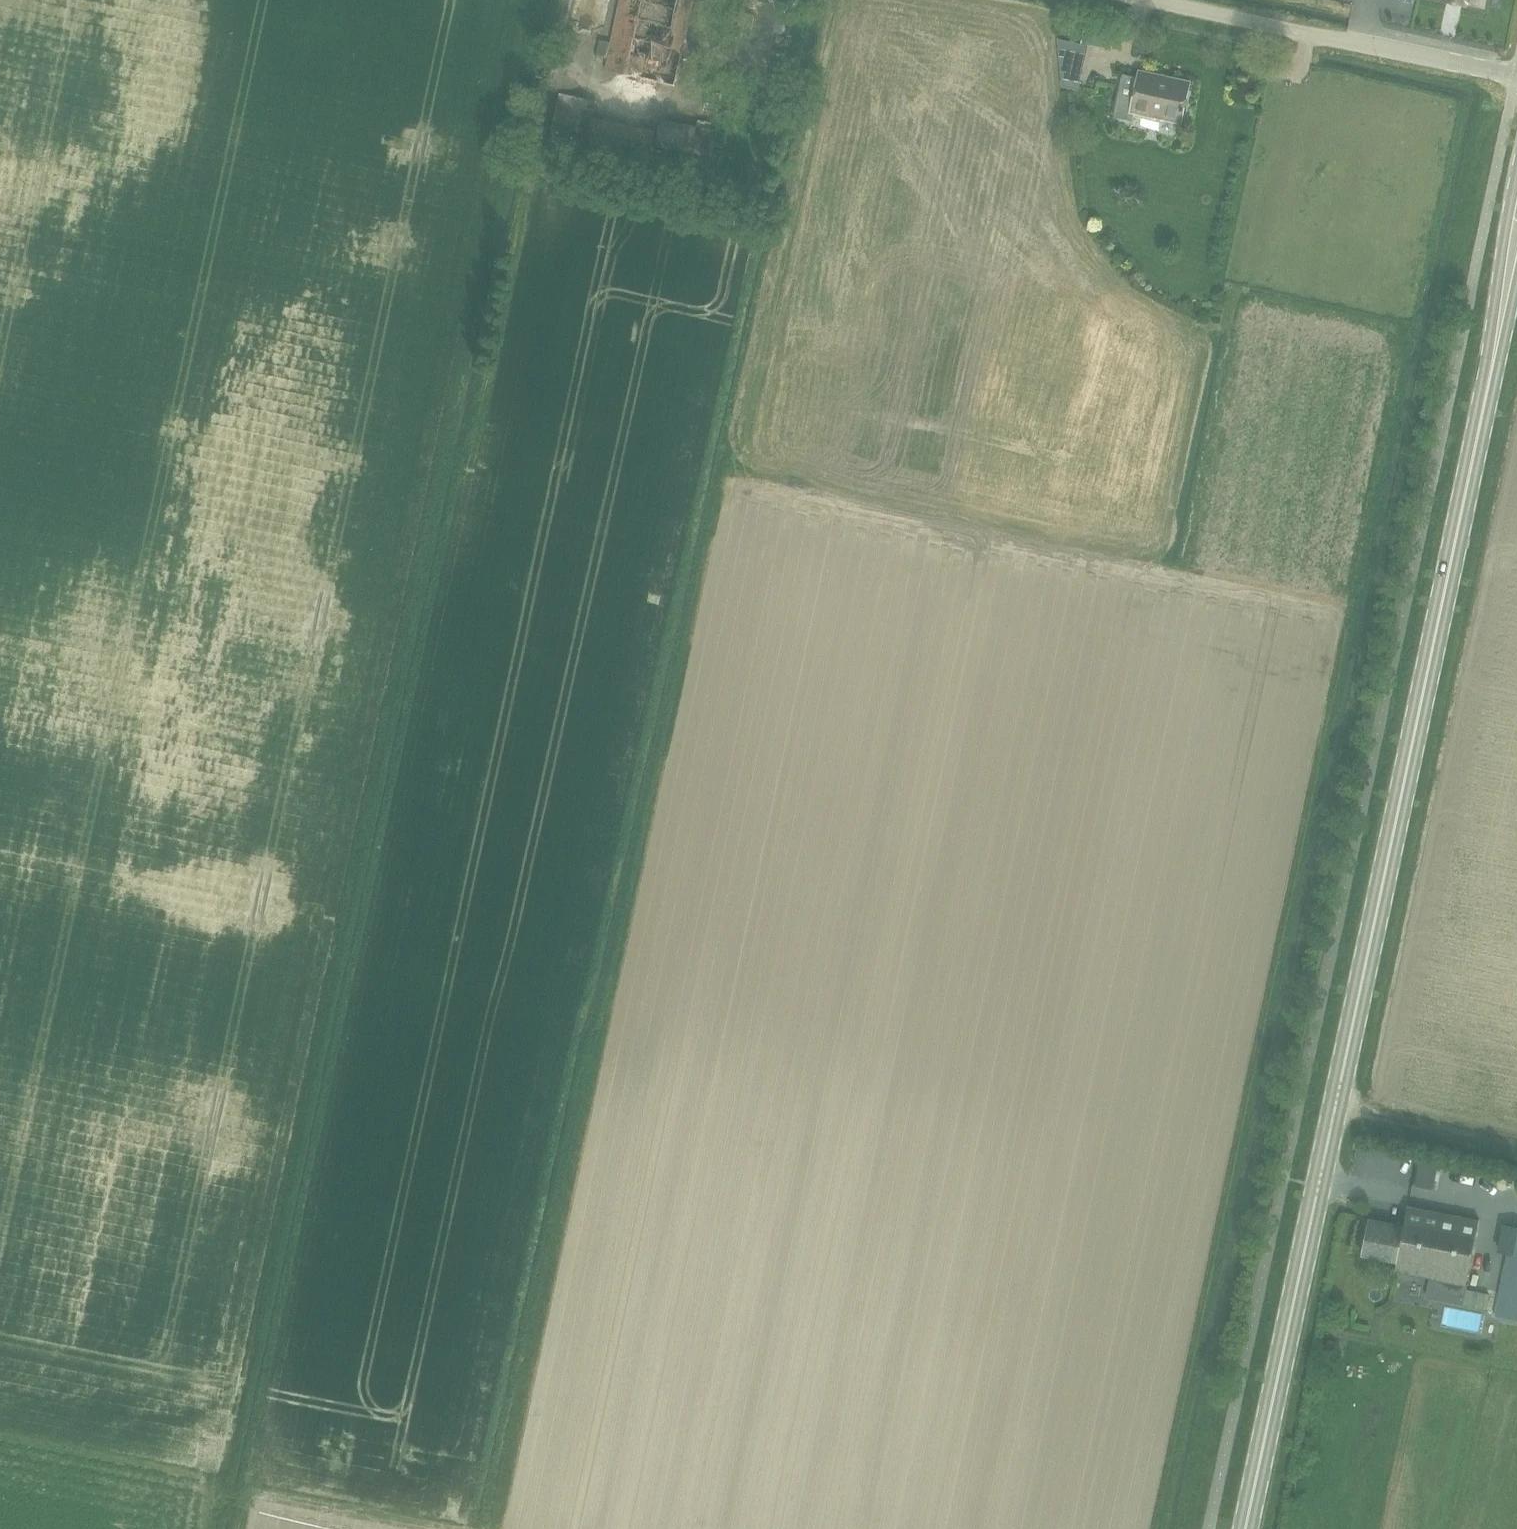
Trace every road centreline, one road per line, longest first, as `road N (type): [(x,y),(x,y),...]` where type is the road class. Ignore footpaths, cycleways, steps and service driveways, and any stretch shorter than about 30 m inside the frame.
road 1 (secondary): [(1246,1528),(1494,368)]
road 2 (unclassified): [(1516,76),(1150,0)]
road 3 (secondary): [(1516,175),(1494,368)]

